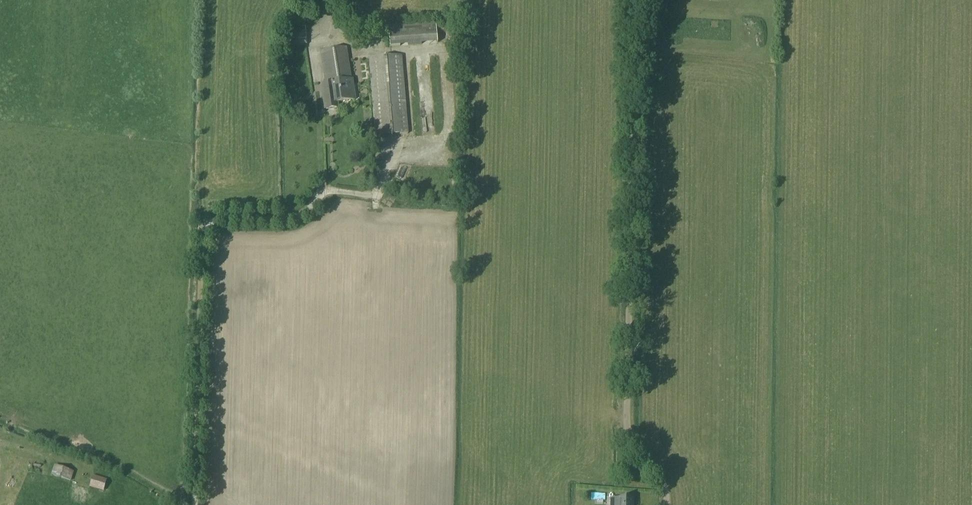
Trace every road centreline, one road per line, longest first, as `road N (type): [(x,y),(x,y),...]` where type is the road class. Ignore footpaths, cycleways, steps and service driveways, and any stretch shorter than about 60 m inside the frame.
road 1 (track): [(377,195),(322,192),(299,215),(221,219),(203,229),(197,504)]

